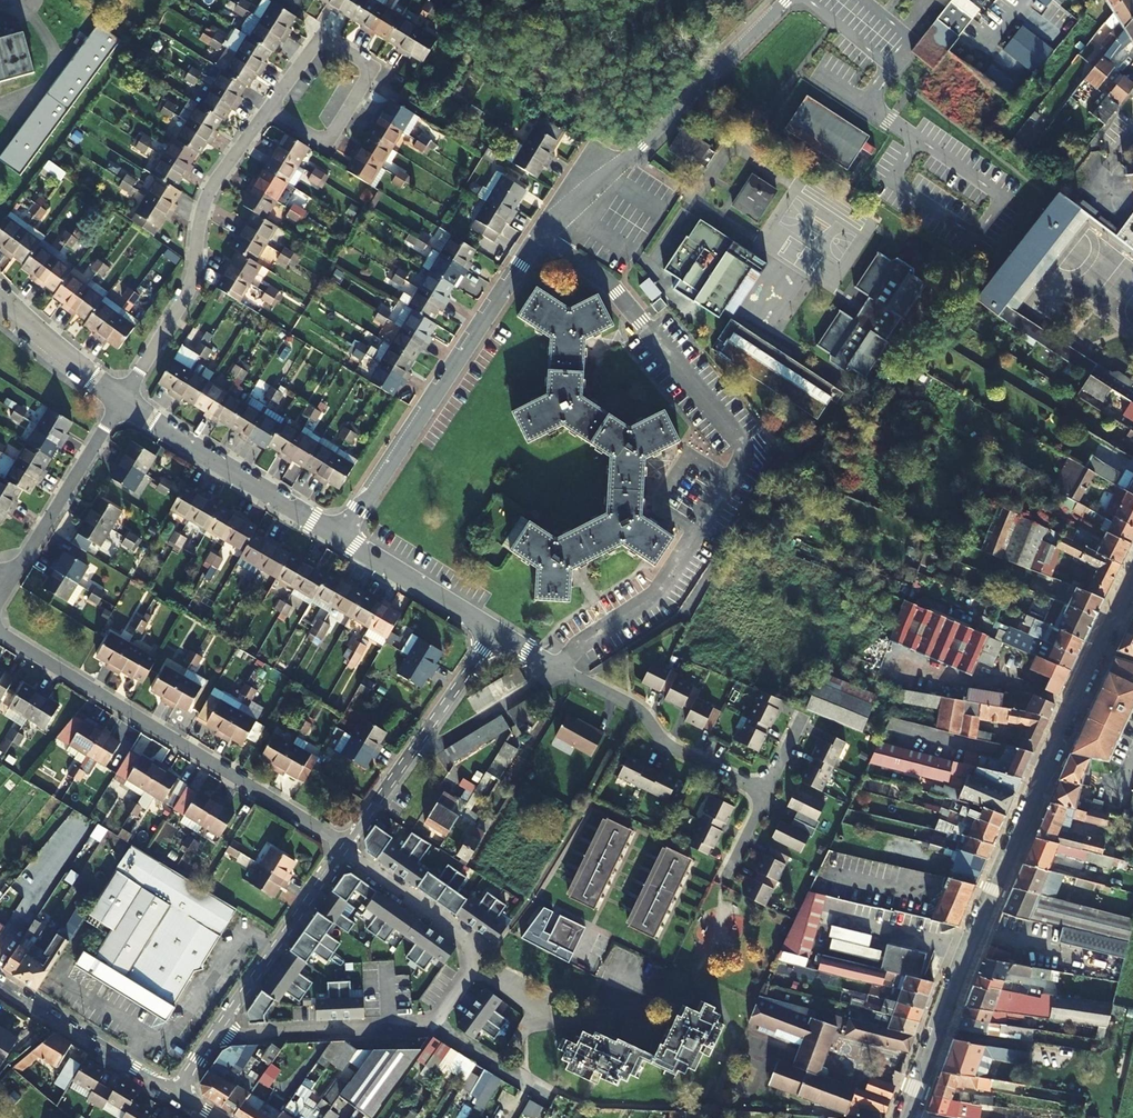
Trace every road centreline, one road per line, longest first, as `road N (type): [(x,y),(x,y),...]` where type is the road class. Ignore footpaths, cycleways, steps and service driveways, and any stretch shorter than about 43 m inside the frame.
road 1 (residential): [(560,671),(583,642),(659,589),(746,449),(610,286),(539,239)]
road 2 (residential): [(215,1036),(423,1025),(472,966),(482,949),(341,852)]
road 3 (residential): [(346,845),(0,634)]
road 4 (tertiary): [(1049,762),(951,990),(906,1117)]
road 5 (residential): [(342,539),(539,239)]
road 6 (residential): [(539,239),(787,0)]
road 7 (residential): [(121,401),(188,290),(208,194),(267,110)]
road 8 (residential): [(121,401),(342,539)]
road 9 (residential): [(346,845),(496,633)]
road 10 (residential): [(767,793),(672,747),(637,709),(560,671)]
road 11 (residential): [(267,110),(319,36),(372,68),(325,144)]
road 12 (residential): [(215,1036),(341,852)]
road 13 (residential): [(10,582),(121,401)]
road 14 (residential): [(0,987),(175,1094)]
road 15 (tertiary): [(1132,584),(1049,762)]
road 16 (residential): [(342,539),(496,633)]
road 17 (residential): [(0,299),(121,401)]

